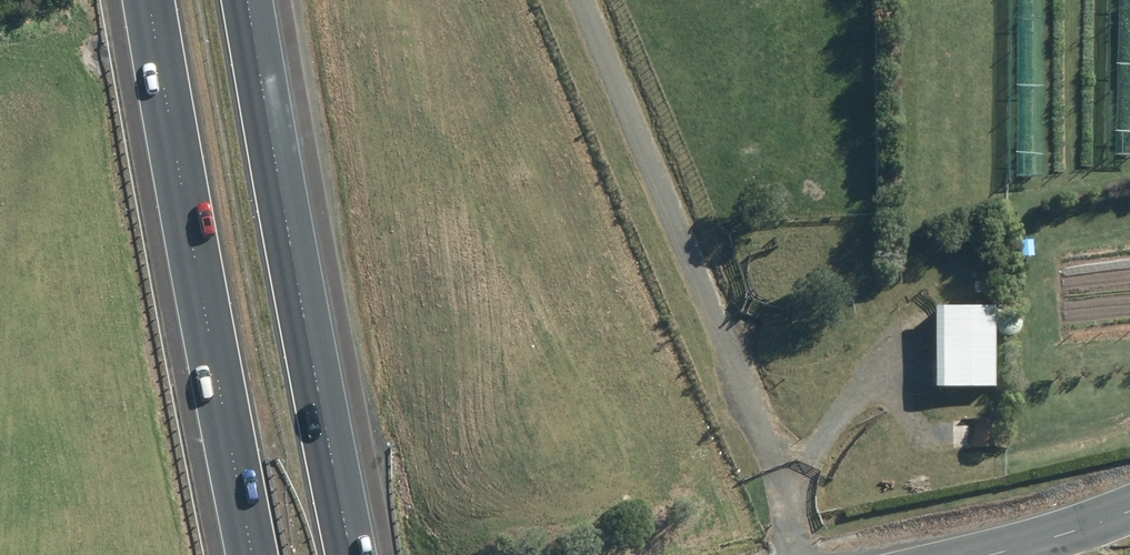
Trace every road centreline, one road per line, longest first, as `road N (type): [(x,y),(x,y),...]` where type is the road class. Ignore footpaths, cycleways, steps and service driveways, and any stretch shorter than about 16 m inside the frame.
road 1 (track): [(807,554),(583,0)]
road 2 (motorway): [(259,0),(367,554)]
road 3 (motorway): [(248,554),(201,345),(150,0)]
road 4 (track): [(793,519),(805,469),(907,329)]
road 5 (tertiary): [(996,554),(1129,511)]

